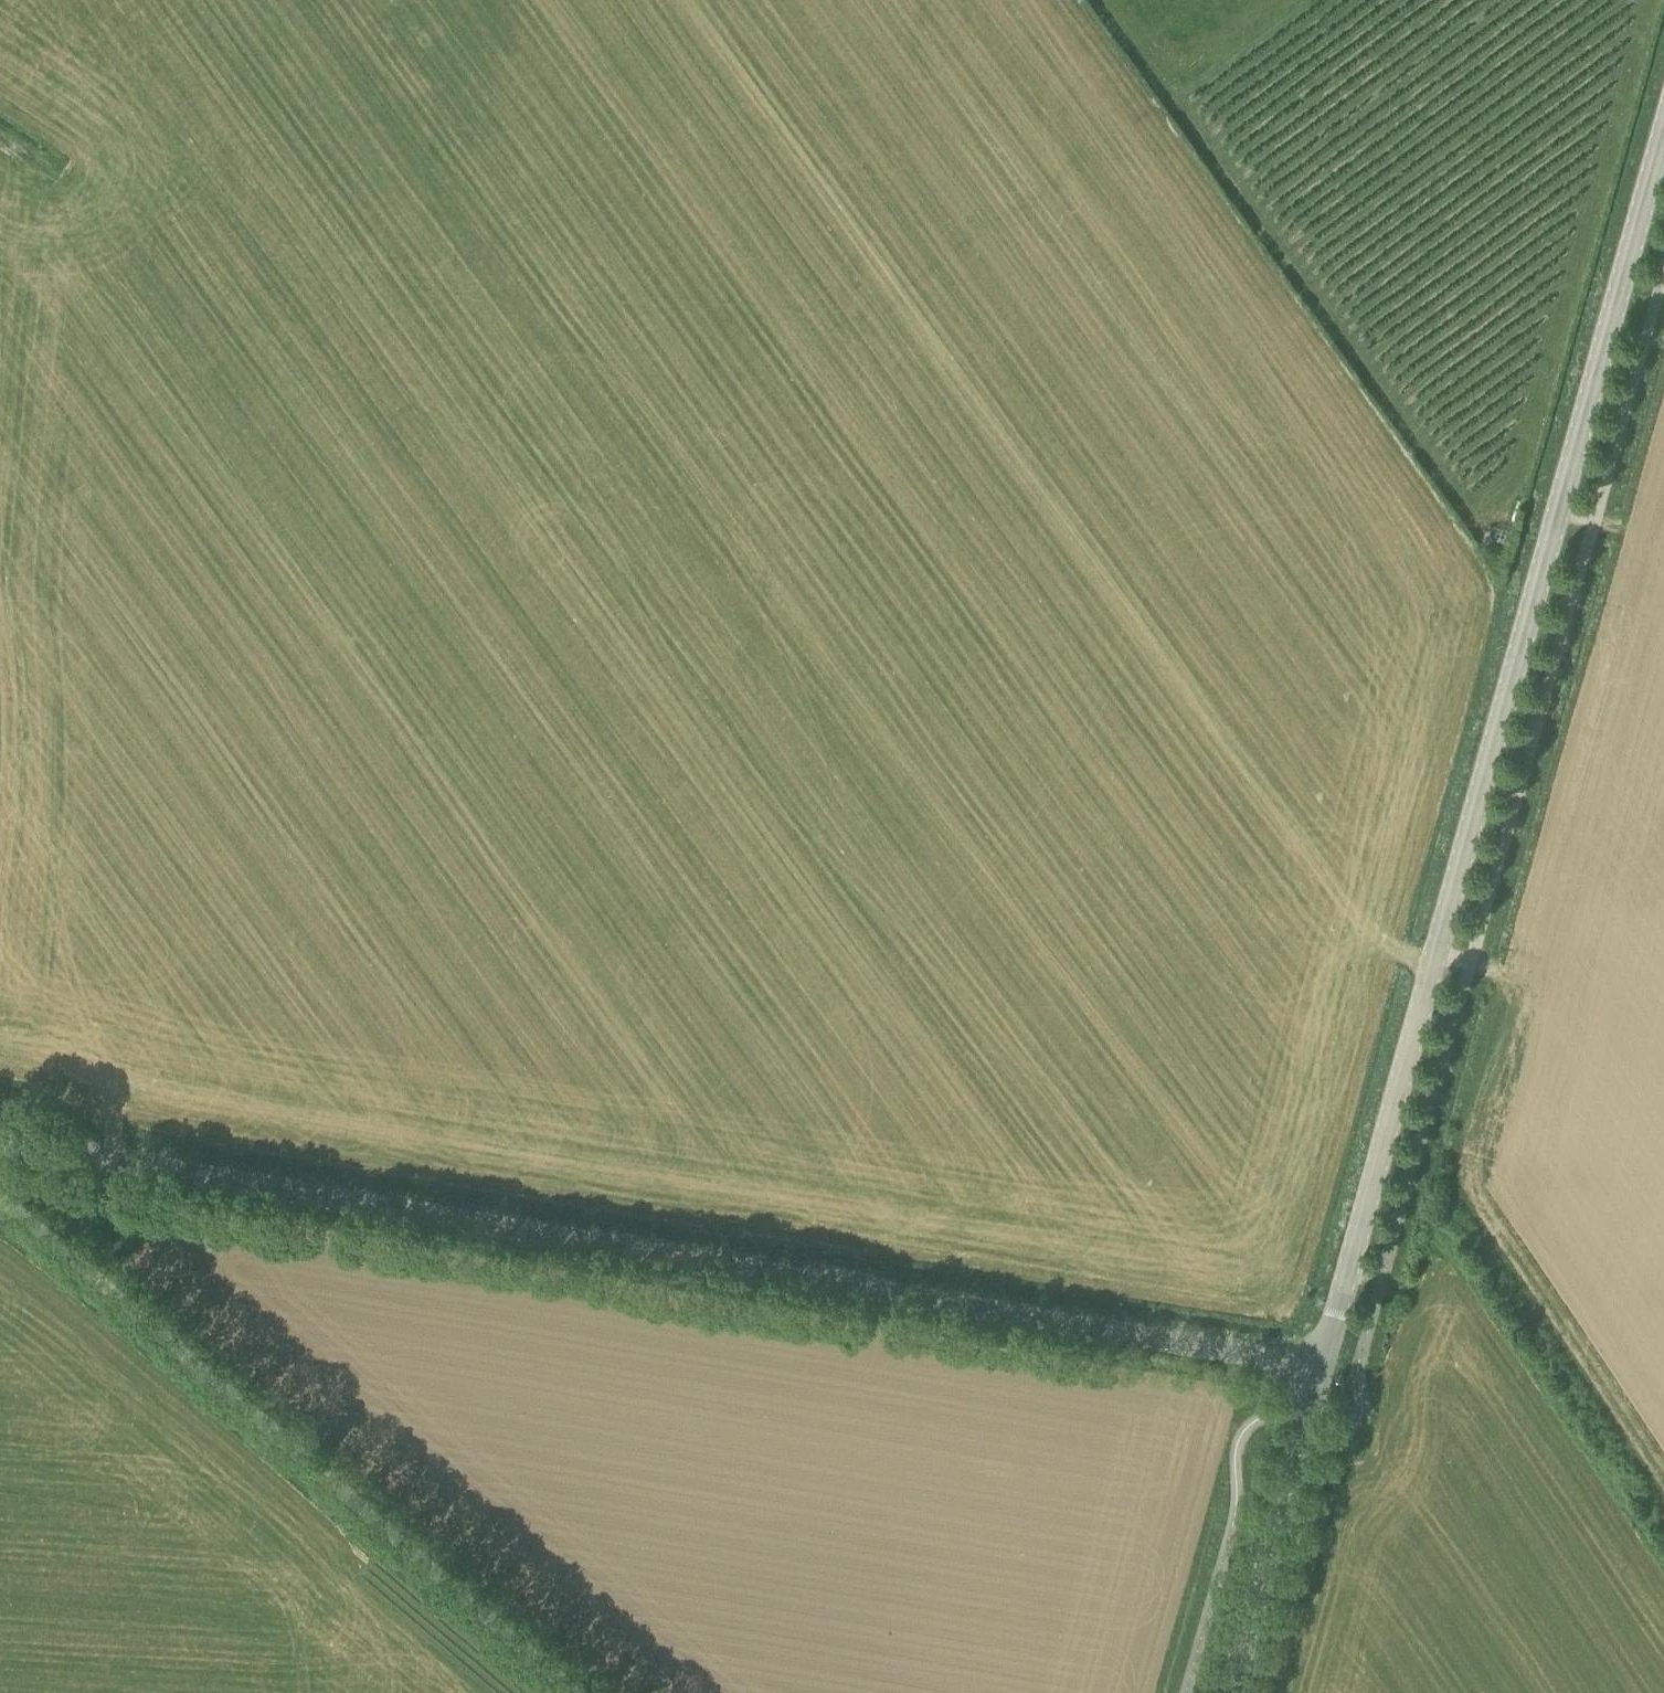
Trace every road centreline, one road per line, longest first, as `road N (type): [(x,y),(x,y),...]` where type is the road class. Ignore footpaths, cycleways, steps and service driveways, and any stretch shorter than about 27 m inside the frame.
road 1 (tertiary): [(0,1147),(1322,1374)]
road 2 (tertiary): [(1322,1374),(1508,655),(1663,127)]
road 3 (tertiary): [(1230,1692),(1322,1374)]

